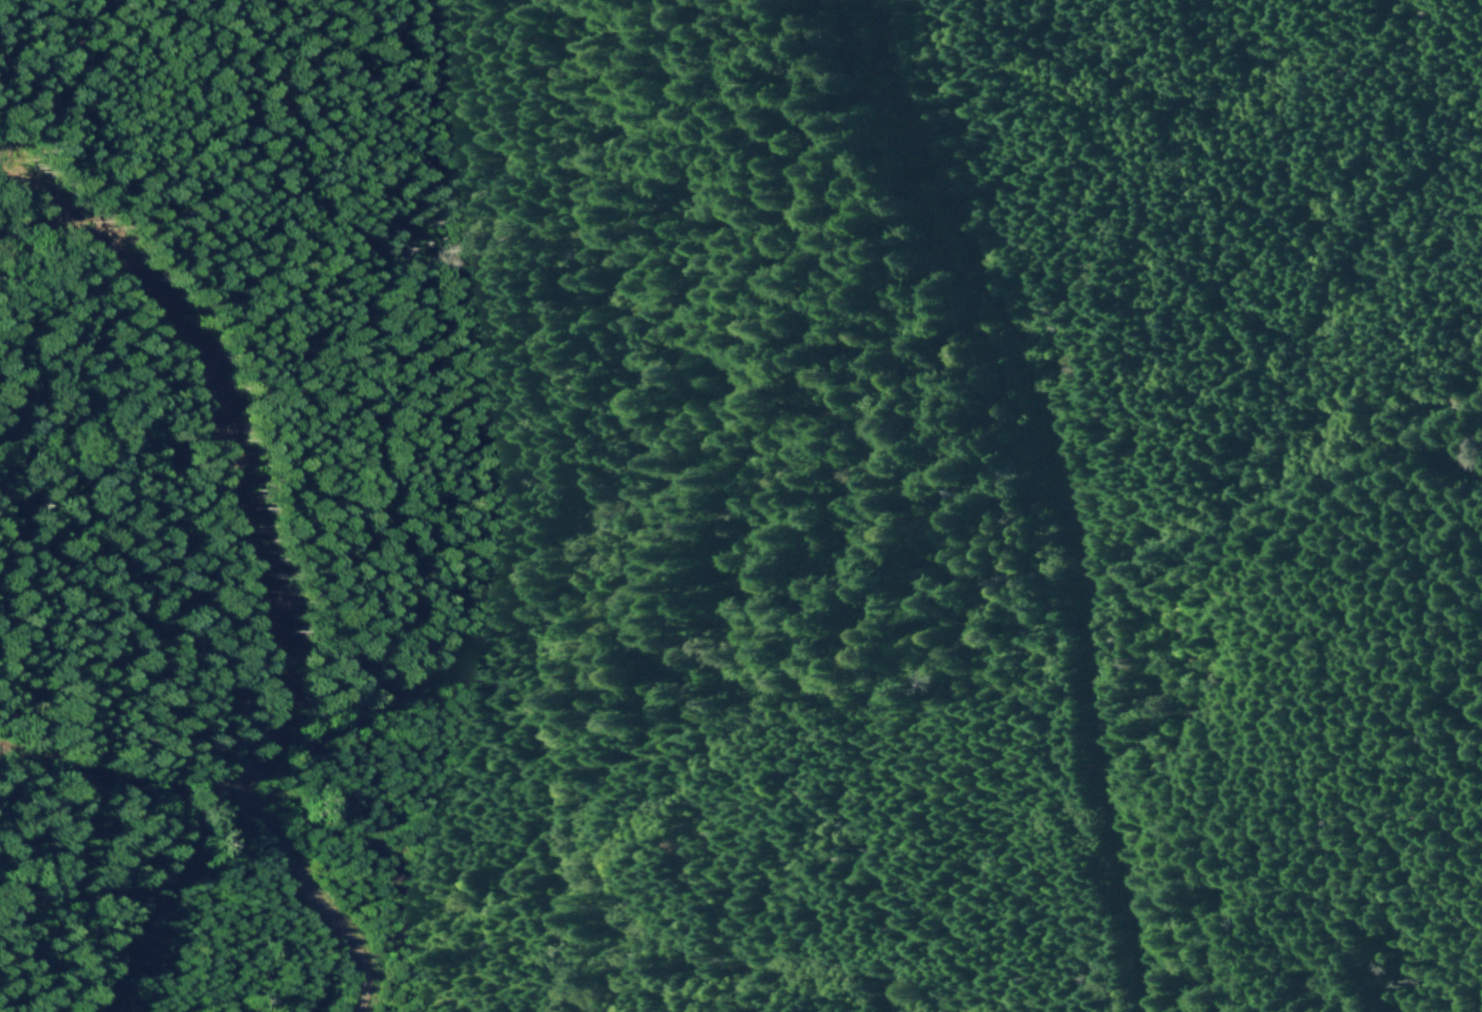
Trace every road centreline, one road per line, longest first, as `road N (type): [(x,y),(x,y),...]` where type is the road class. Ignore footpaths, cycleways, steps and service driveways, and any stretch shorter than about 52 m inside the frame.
road 1 (residential): [(1133,1011),(1129,909),(1068,504),(996,316),(854,0)]
road 2 (track): [(286,1011),(281,922),(234,827),(163,774),(39,762),(0,745)]

